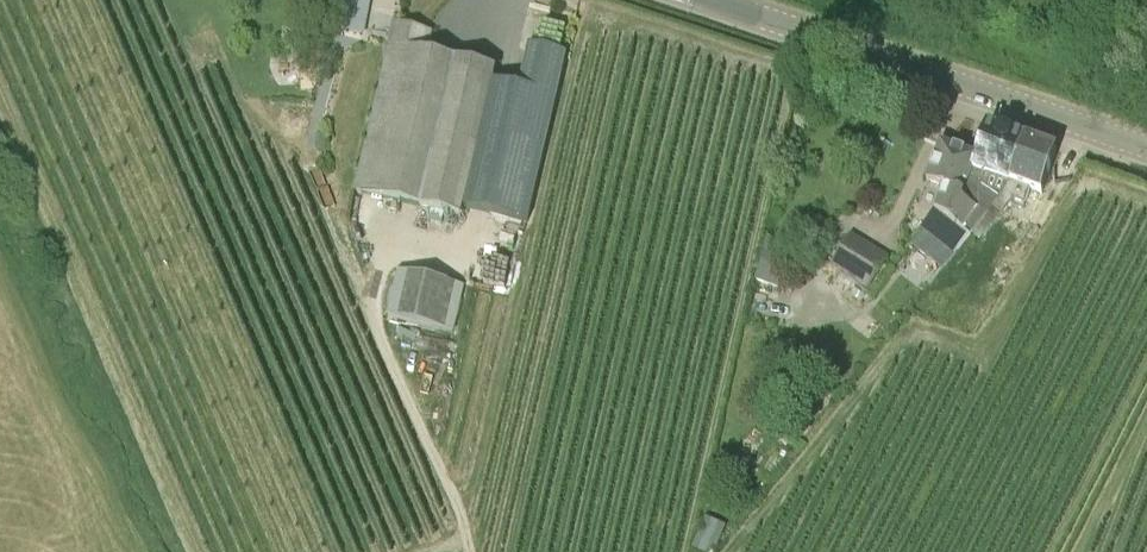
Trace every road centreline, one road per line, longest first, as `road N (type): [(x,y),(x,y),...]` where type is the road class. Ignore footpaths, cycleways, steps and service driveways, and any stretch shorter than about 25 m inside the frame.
road 1 (tertiary): [(1146,147),(716,0)]

